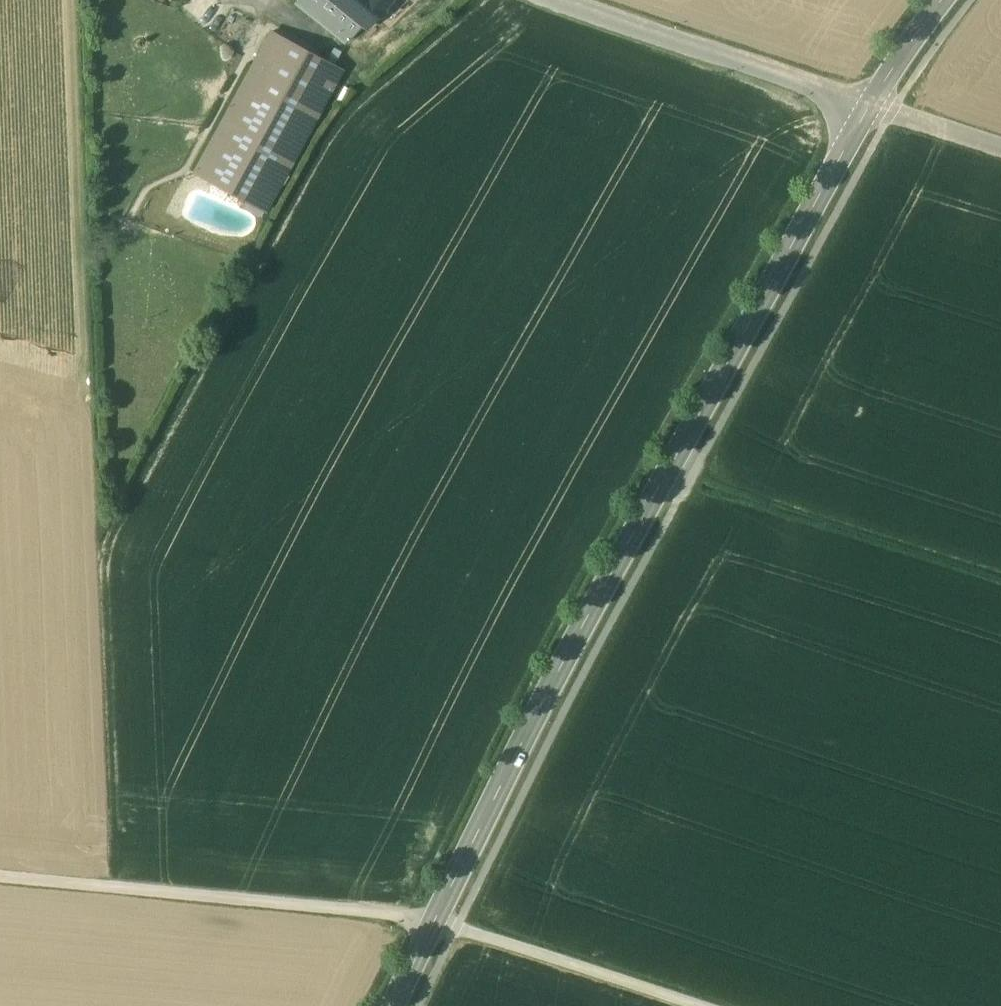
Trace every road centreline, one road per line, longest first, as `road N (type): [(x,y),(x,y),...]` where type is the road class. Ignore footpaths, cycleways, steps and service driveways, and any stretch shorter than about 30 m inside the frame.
road 1 (secondary): [(868,104),(546,694),(394,1005)]
road 2 (track): [(696,1005),(435,921),(0,877)]
road 3 (residential): [(549,0),(868,104)]
road 4 (residential): [(868,104),(1000,148)]
road 5 (secondary): [(944,0),(868,104)]

